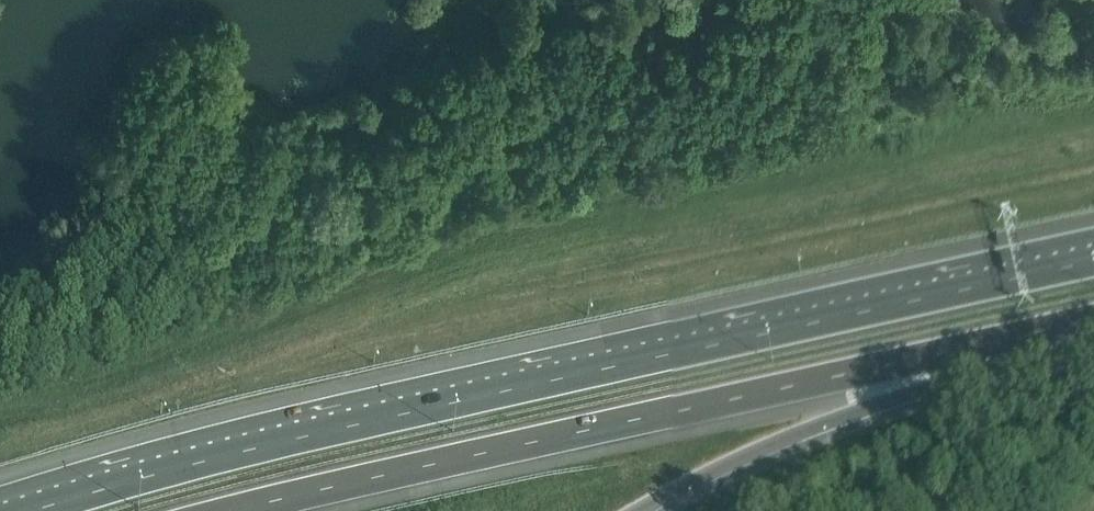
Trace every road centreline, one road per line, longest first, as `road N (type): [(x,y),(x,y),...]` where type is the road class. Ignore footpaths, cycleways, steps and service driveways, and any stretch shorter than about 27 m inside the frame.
road 1 (motorway): [(1093,259),(304,435),(27,510)]
road 2 (motorway): [(229,510),(1066,324)]
road 3 (motorway): [(639,510),(758,449),(1066,324)]

